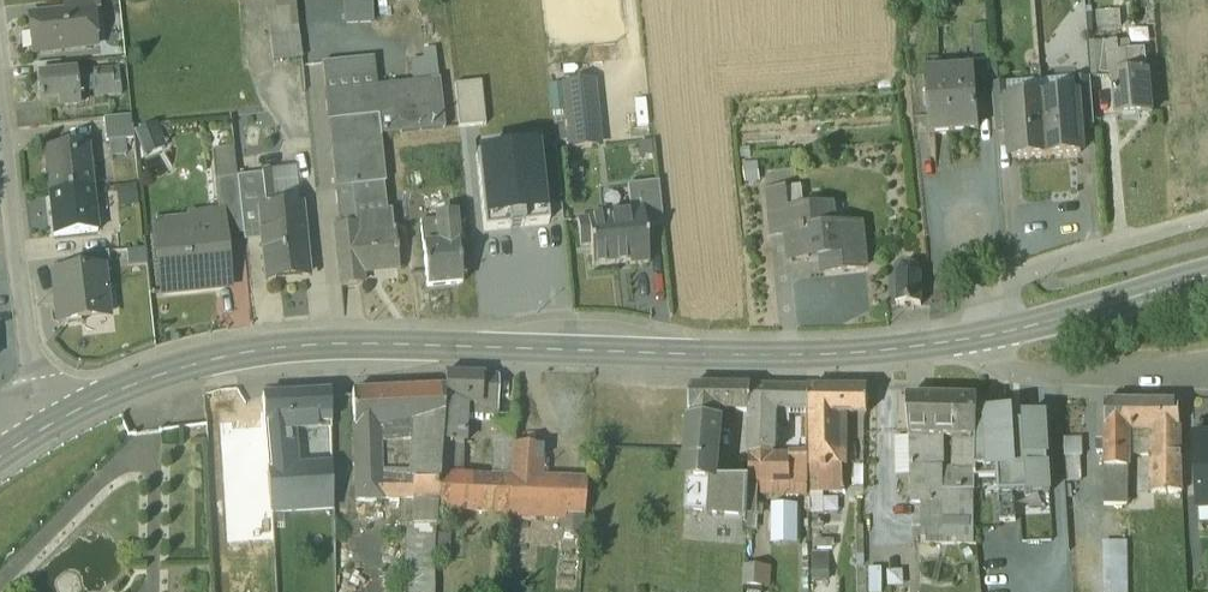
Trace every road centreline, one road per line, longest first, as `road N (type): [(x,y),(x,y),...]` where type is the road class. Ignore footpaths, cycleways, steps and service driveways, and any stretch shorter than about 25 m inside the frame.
road 1 (secondary): [(59,416),(190,362),(298,343),(810,351),(989,331)]
road 2 (residential): [(42,392),(0,83)]
road 3 (residential): [(989,331),(997,355),(1035,374),(1207,363)]
road 4 (secondary): [(989,331),(1207,269)]
road 5 (track): [(1207,211),(1041,267)]

